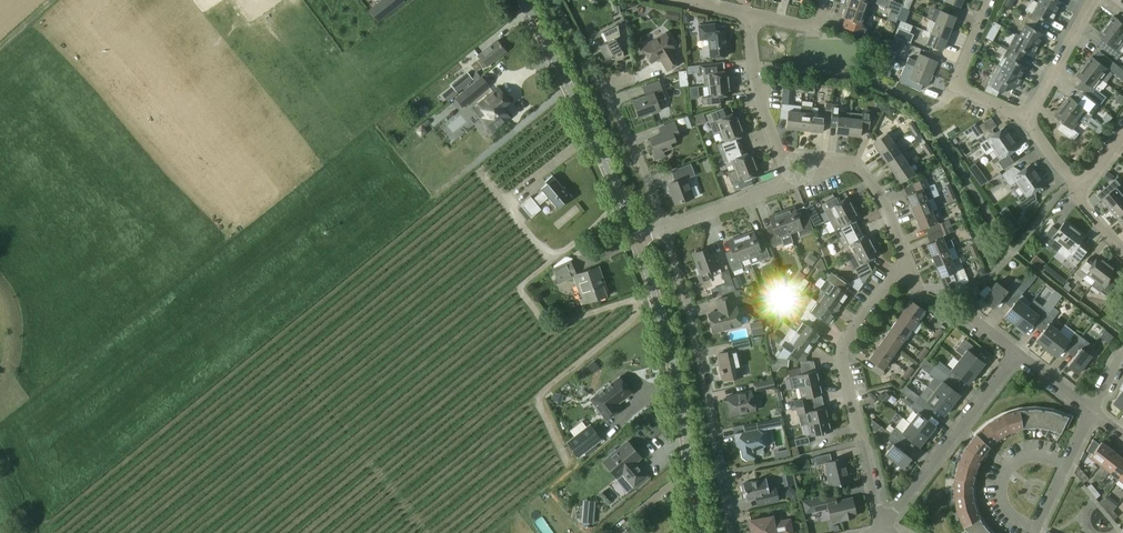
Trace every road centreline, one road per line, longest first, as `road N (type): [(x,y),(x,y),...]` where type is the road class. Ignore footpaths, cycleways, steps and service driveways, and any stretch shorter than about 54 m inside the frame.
road 1 (residential): [(732,532),(694,330),(663,229)]
road 2 (tertiary): [(700,532),(671,344),(636,241)]
road 3 (residential): [(906,261),(841,351),(886,532)]
road 4 (tertiary): [(636,241),(523,0)]
road 5 (residential): [(886,532),(901,502),(1019,354)]
road 6 (residential): [(789,184),(857,167),(906,261)]
road 7 (residential): [(789,184),(752,62),(754,15)]
road 8 (residential): [(663,229),(610,100),(611,88),(630,78)]
road 9 (residential): [(1026,119),(966,87),(993,0)]
road 10 (residential): [(1036,530),(1008,510),(1003,475),(1025,455),(1069,467)]
road 11 (residential): [(1026,119),(1099,0)]
road 12 (residential): [(663,229),(789,184)]

